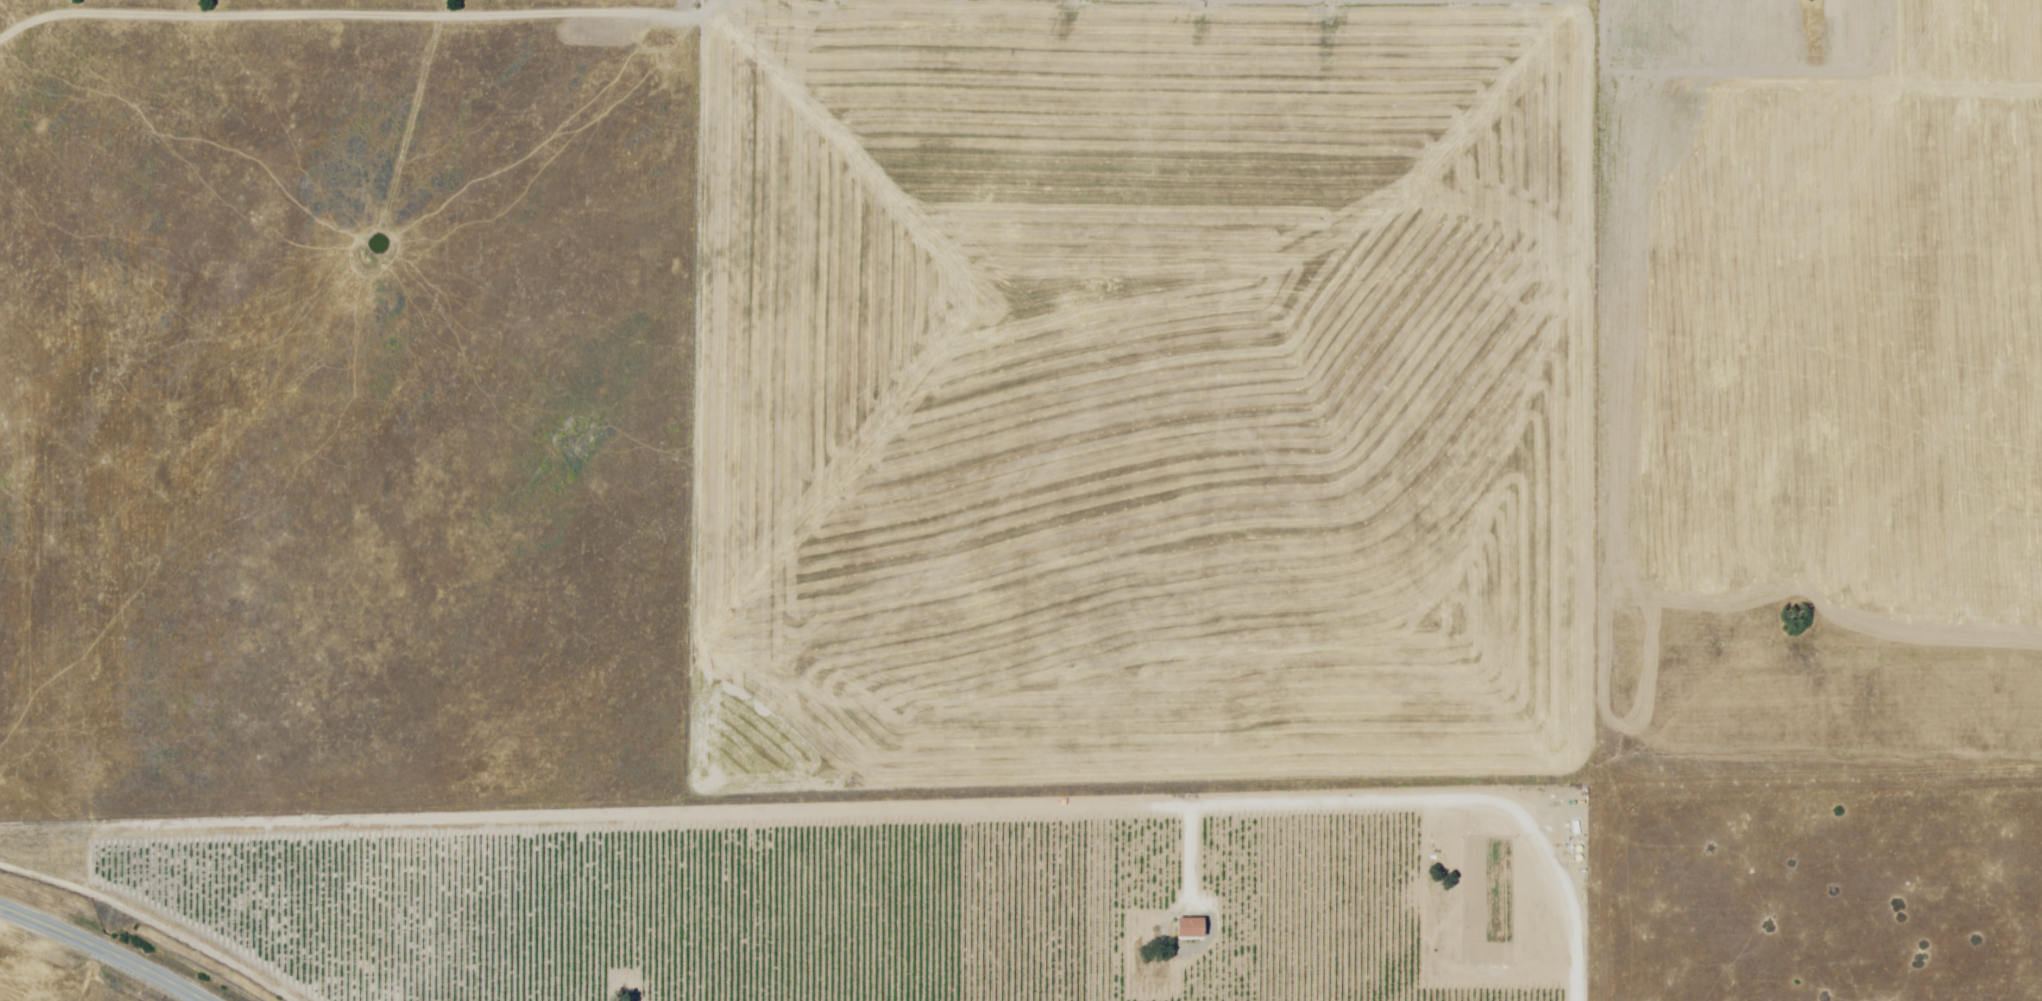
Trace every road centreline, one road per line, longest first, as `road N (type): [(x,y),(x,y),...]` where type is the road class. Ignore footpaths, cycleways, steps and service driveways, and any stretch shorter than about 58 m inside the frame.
road 1 (secondary): [(0,914),(197,1000)]

